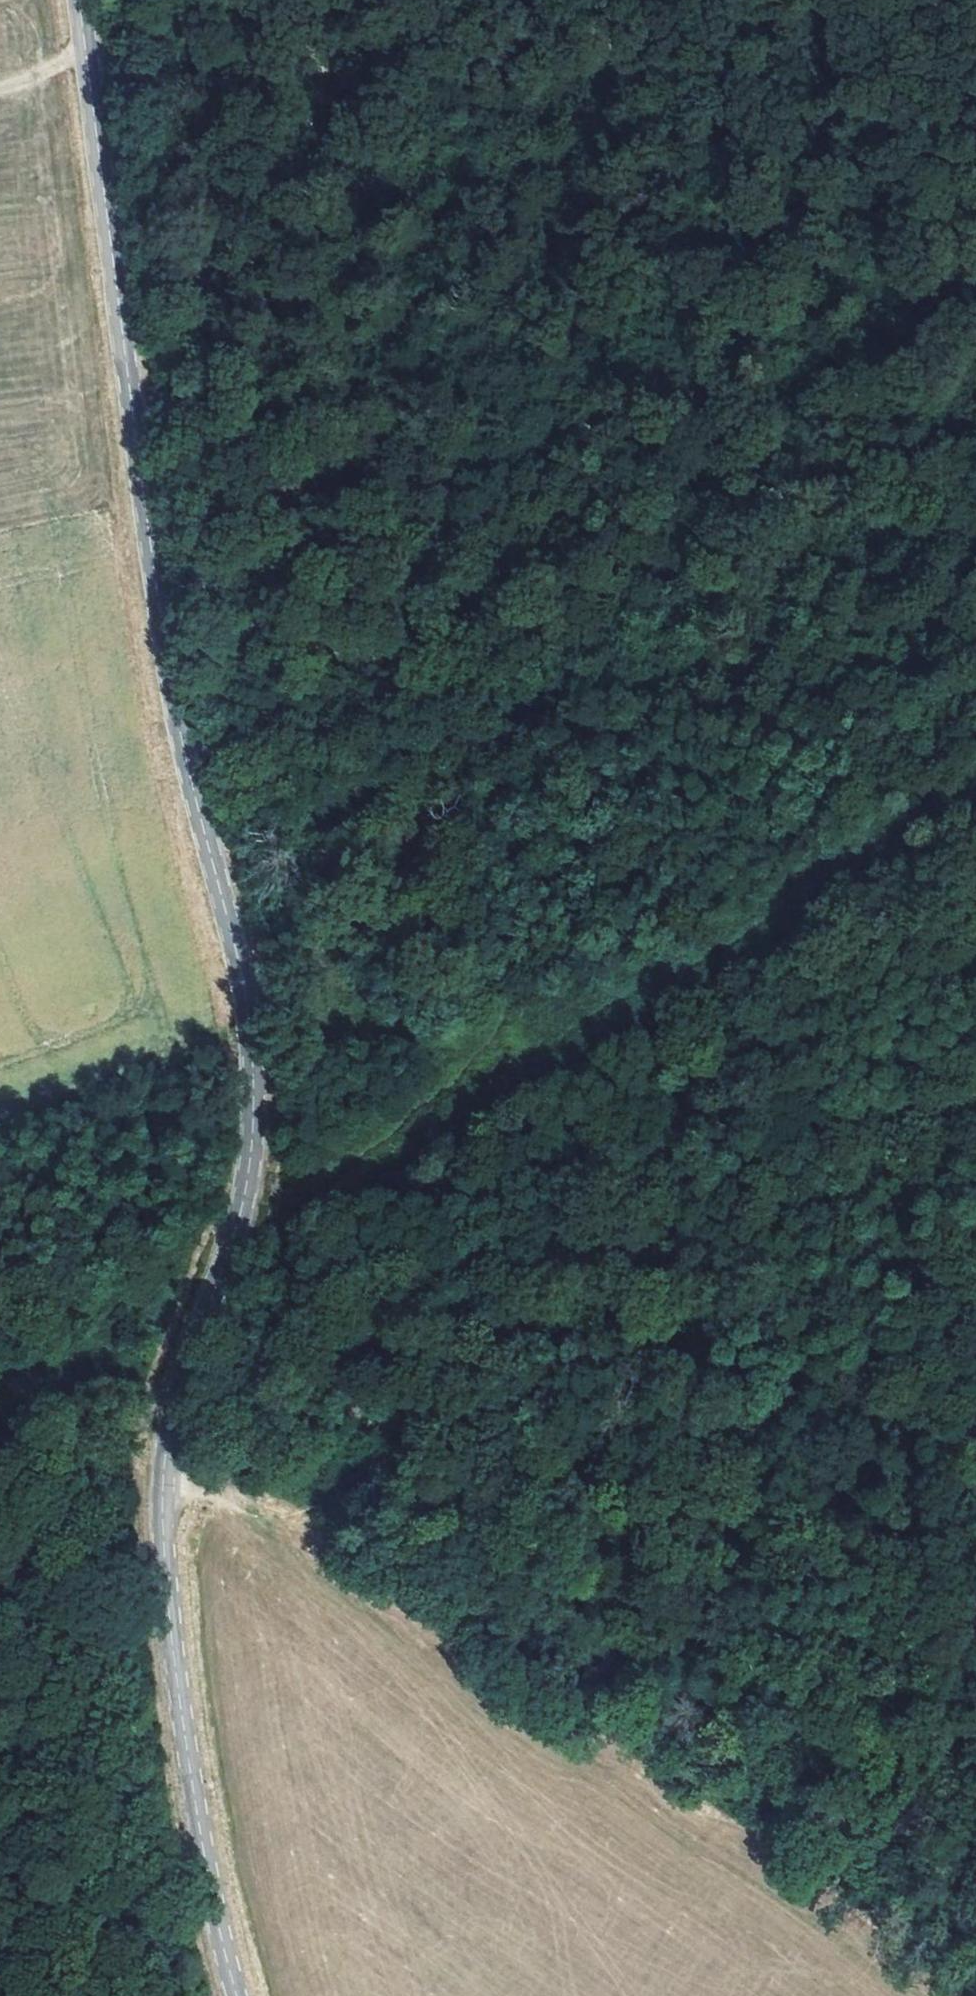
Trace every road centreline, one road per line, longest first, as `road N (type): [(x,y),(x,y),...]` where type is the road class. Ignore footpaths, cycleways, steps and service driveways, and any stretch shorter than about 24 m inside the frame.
road 1 (unclassified): [(236,1995),(200,1834),(170,1612),(164,1458),(171,1413),(241,1213),(255,1060),(161,624),(78,0)]

